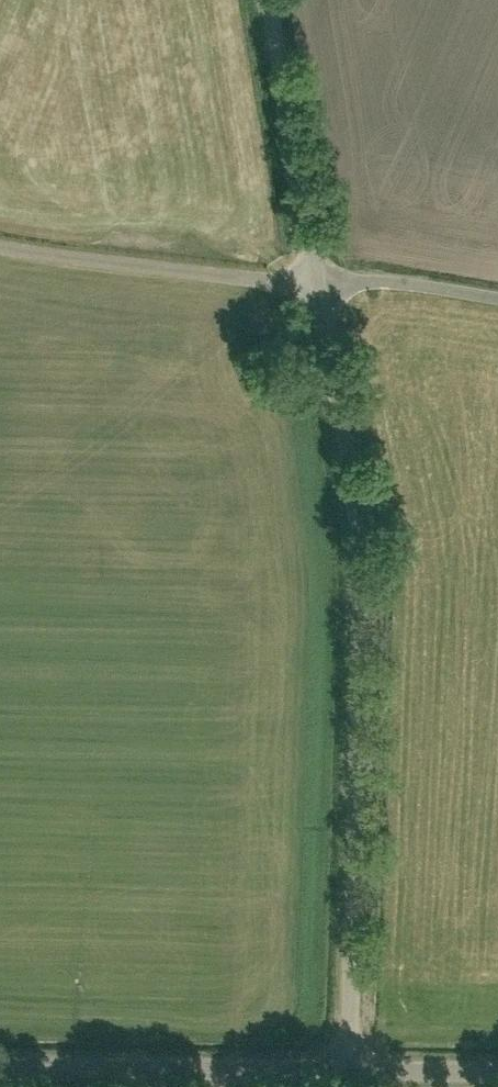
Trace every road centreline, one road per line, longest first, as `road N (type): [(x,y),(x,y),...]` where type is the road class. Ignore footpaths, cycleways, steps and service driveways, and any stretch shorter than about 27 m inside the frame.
road 1 (unclassified): [(345,1074),(354,525),(311,284)]
road 2 (unclassified): [(345,1074),(0,1072)]
road 3 (unclassified): [(311,284),(0,249)]
road 4 (unclassified): [(311,284),(260,0)]
road 5 (unclassified): [(497,1074),(345,1074)]

